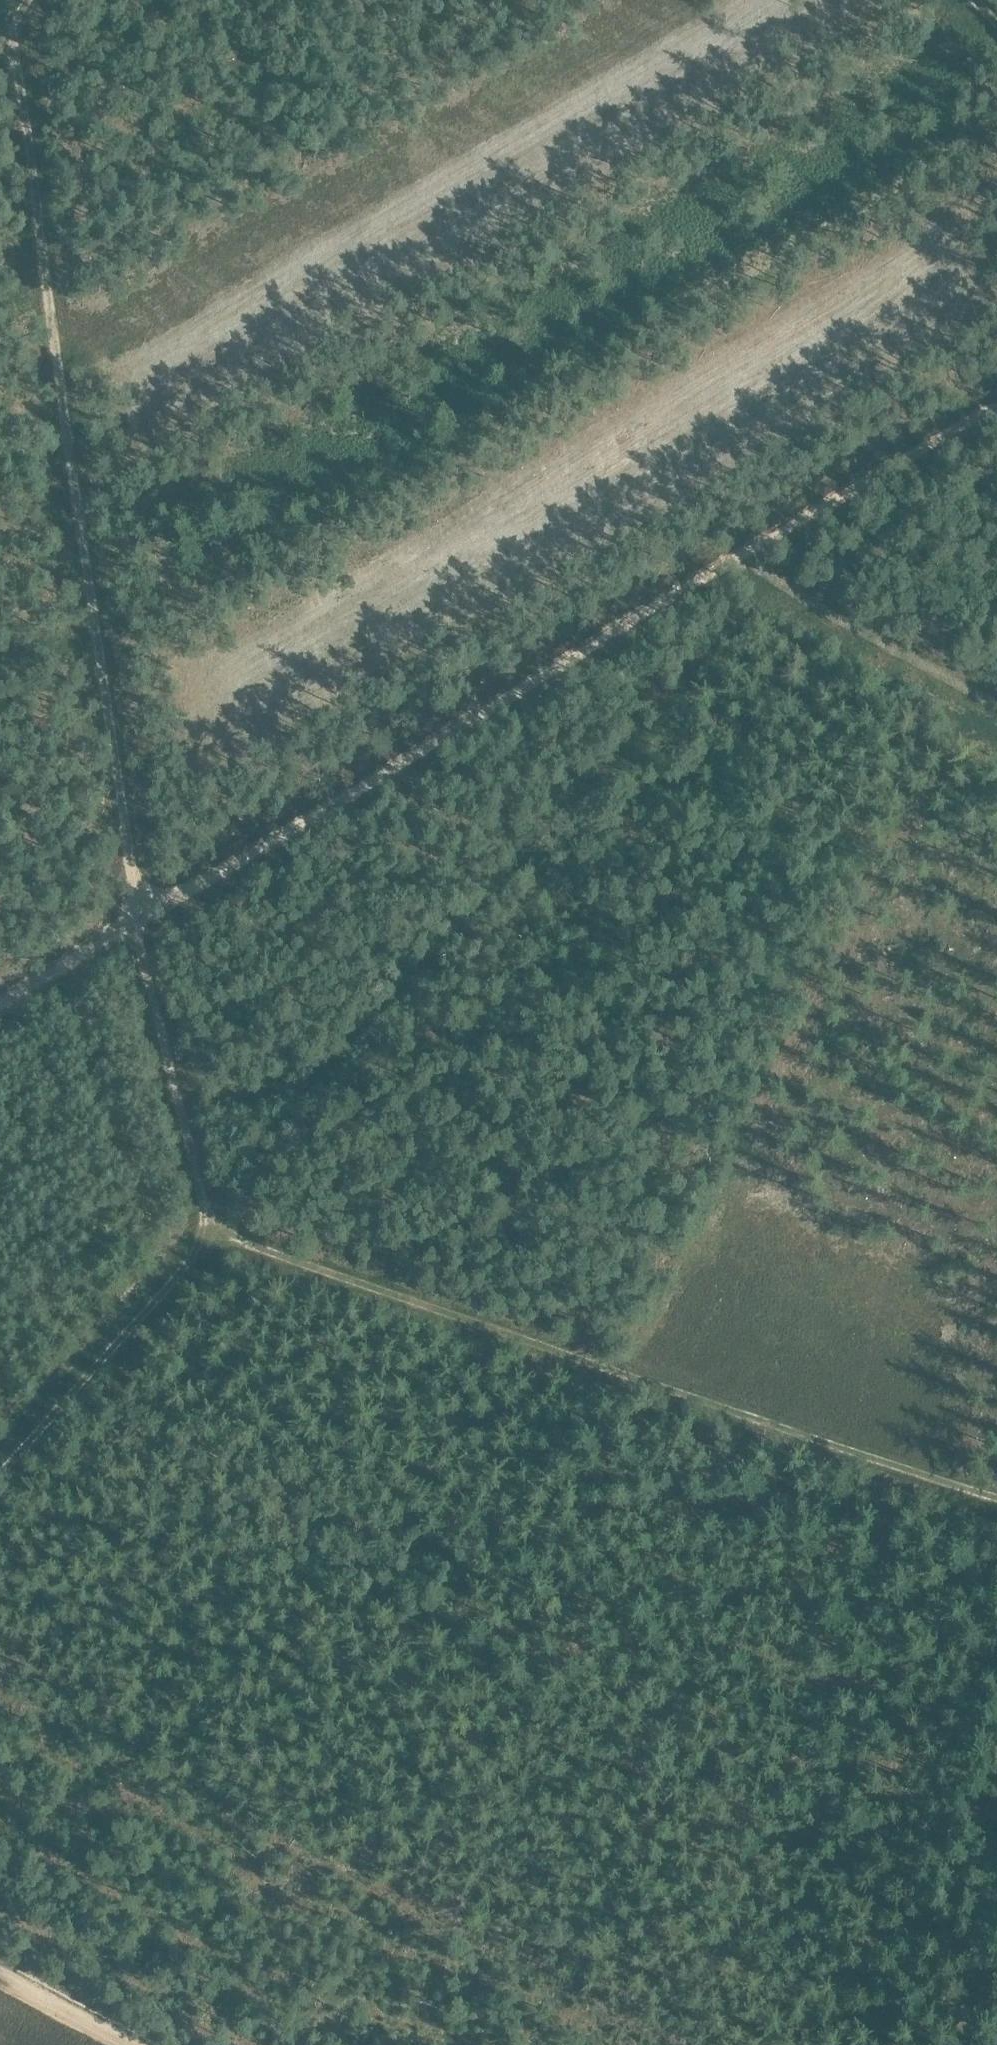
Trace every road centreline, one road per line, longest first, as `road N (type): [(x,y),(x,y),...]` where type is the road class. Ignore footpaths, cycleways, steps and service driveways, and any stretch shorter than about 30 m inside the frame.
road 1 (track): [(134,921),(996,403)]
road 2 (track): [(10,0),(134,921)]
road 3 (track): [(212,1231),(996,1494)]
road 4 (track): [(0,1473),(212,1231)]
road 5 (track): [(134,921),(212,1231)]
road 6 (track): [(742,556),(996,702)]
road 7 (track): [(0,1004),(134,921)]
road 8 (track): [(127,2044),(0,1978)]

